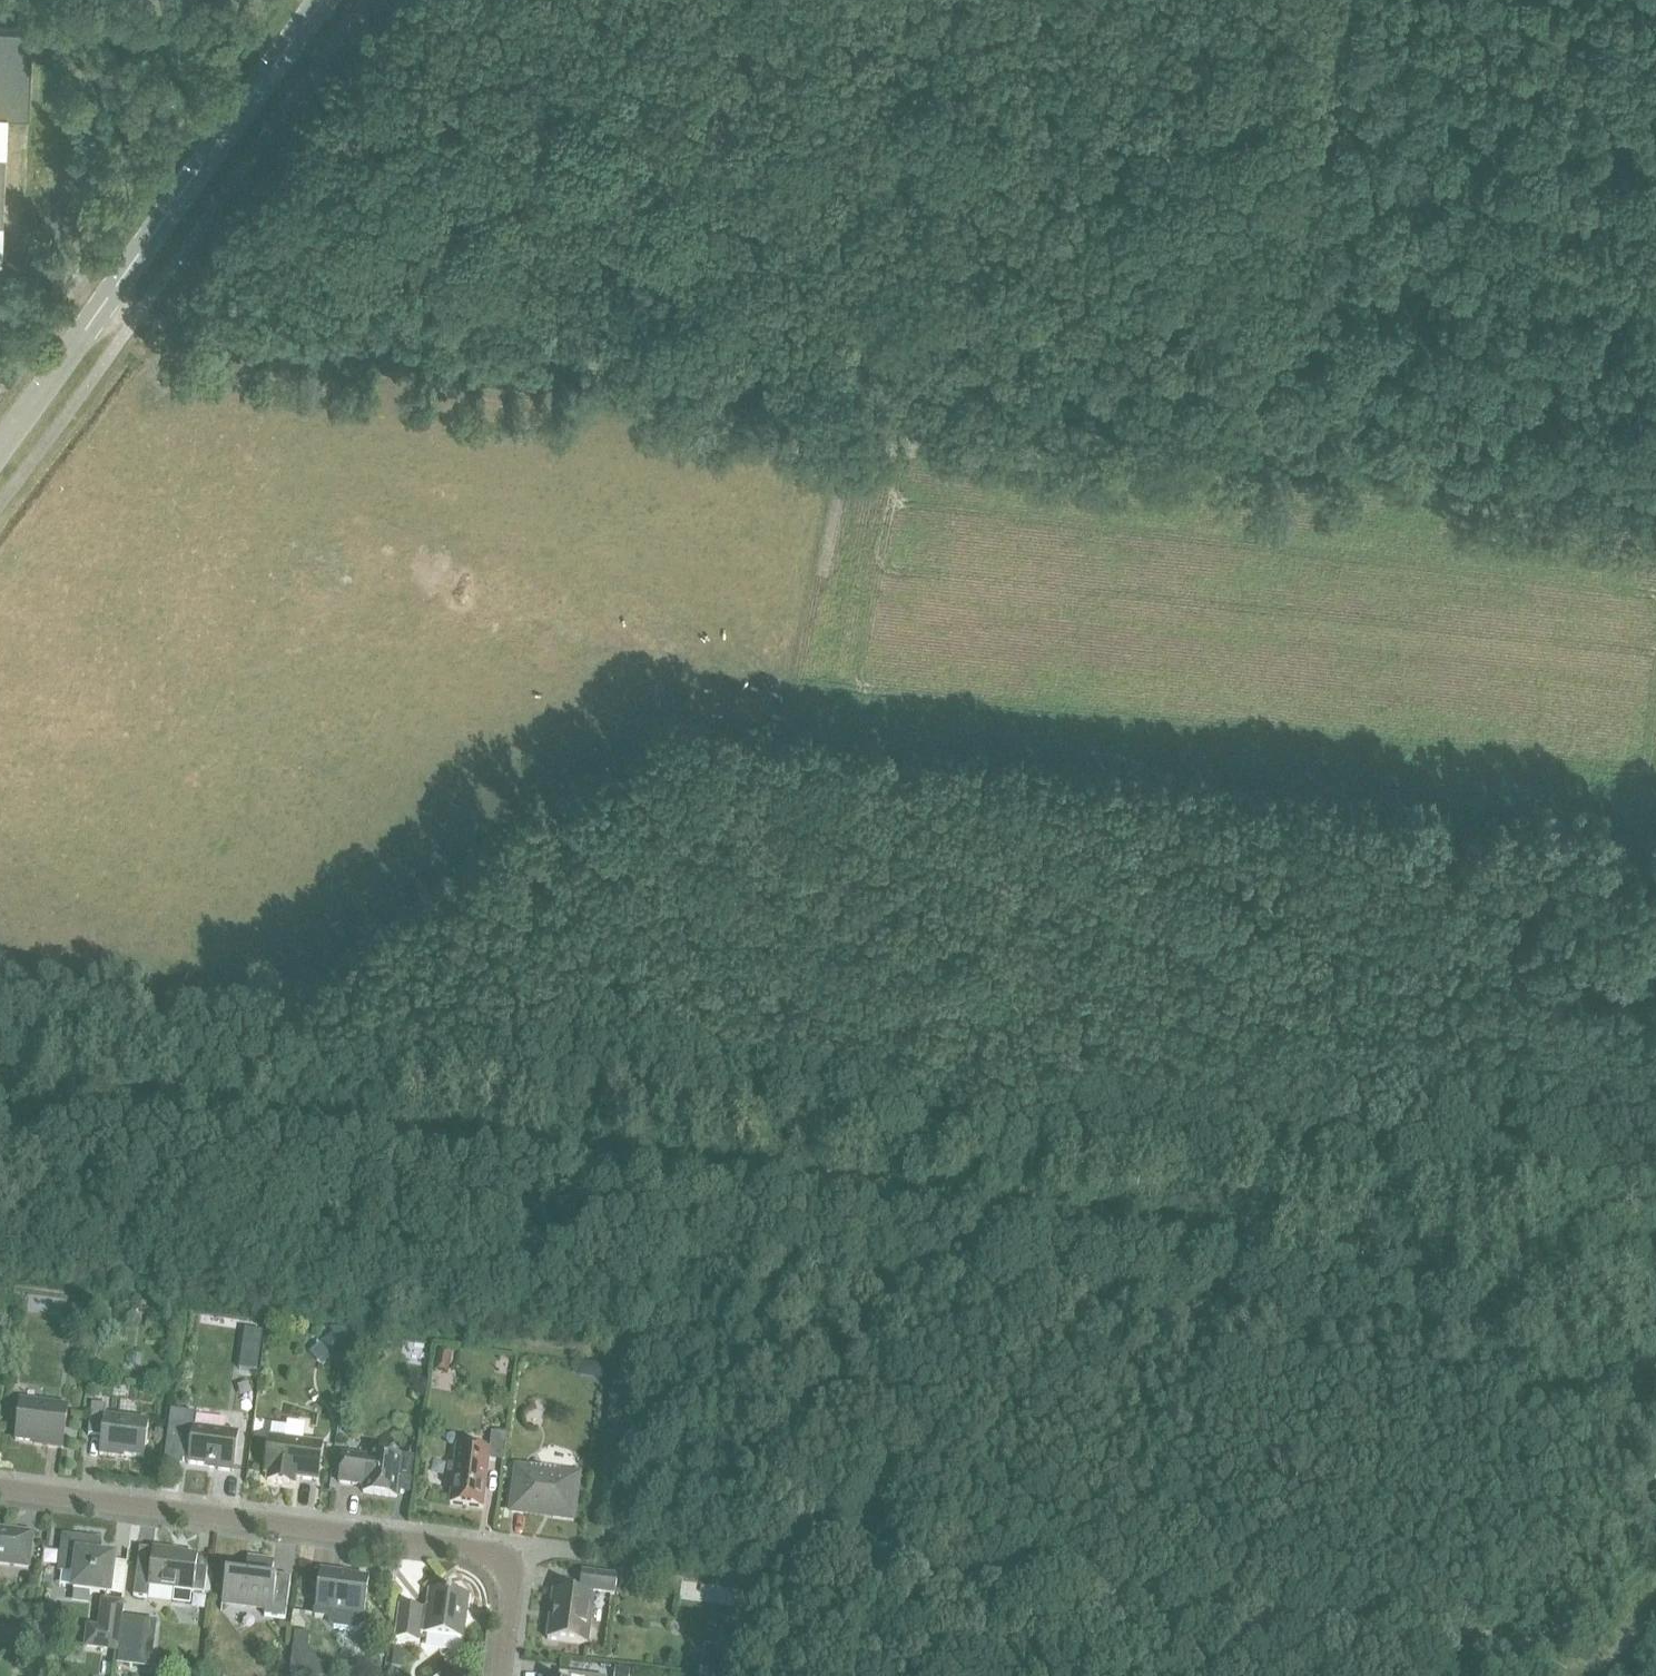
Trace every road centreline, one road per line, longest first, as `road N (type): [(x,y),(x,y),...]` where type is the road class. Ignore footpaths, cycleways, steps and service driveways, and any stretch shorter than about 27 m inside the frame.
road 1 (track): [(0,1079),(1655,1287)]
road 2 (residential): [(502,1675),(513,1591),(502,1563),(477,1547),(0,1487)]
road 3 (tertiary): [(0,455),(332,0)]

